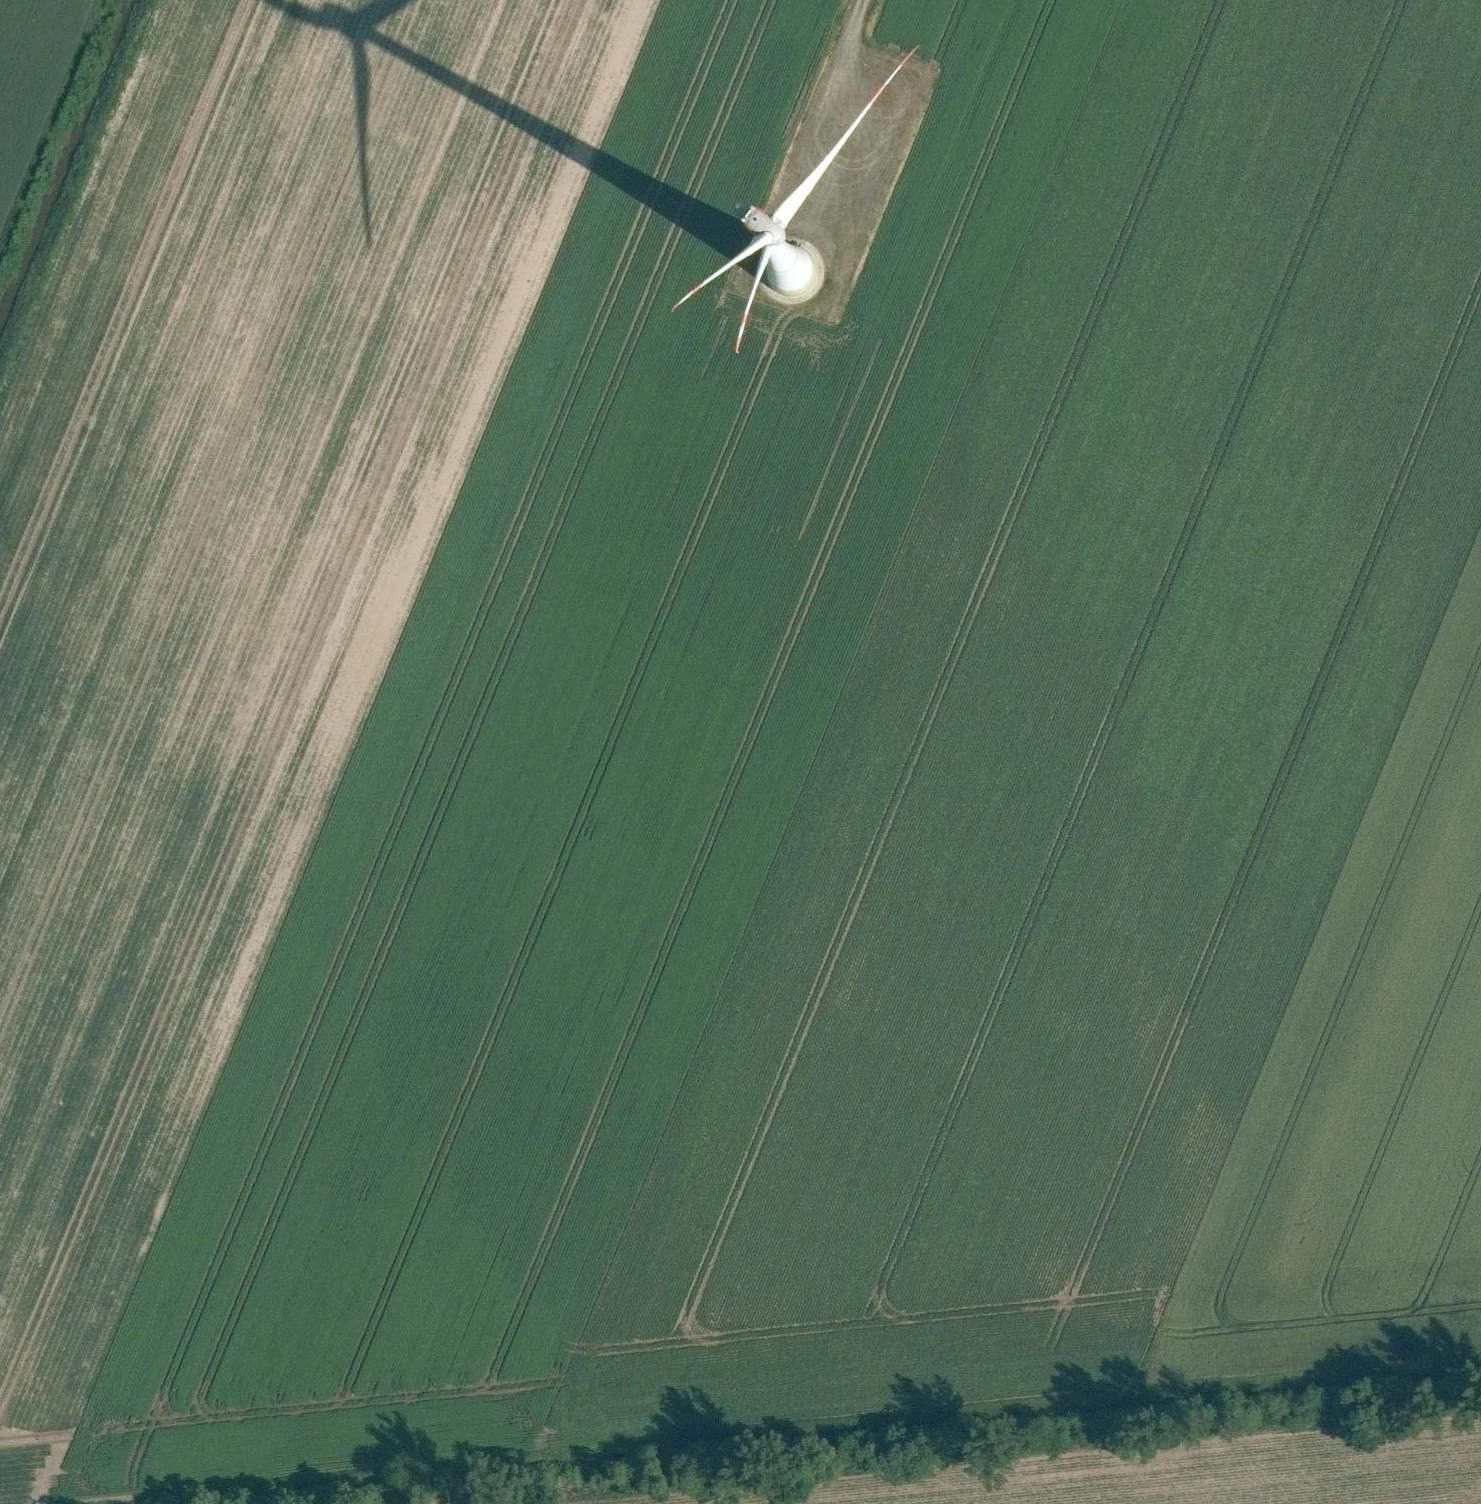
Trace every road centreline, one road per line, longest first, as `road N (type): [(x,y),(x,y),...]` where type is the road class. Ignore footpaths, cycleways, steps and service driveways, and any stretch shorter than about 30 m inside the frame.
road 1 (track): [(876,0),(823,143)]

